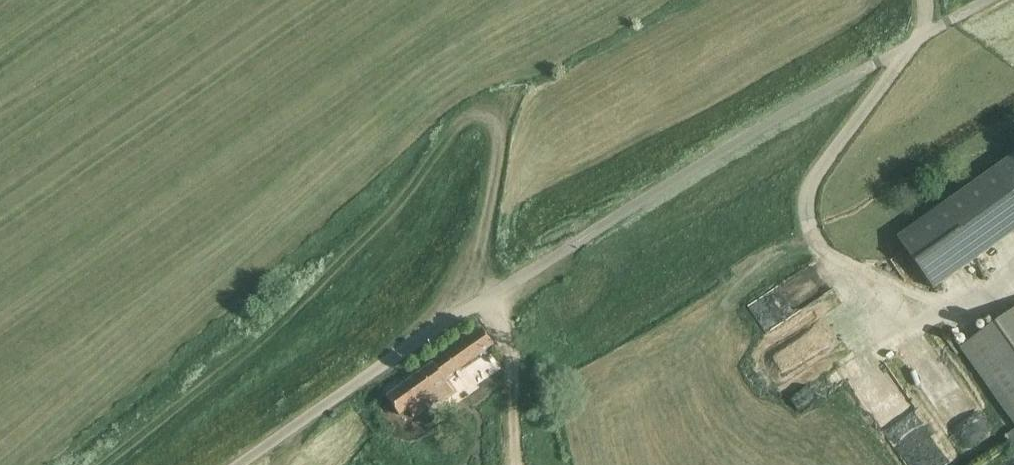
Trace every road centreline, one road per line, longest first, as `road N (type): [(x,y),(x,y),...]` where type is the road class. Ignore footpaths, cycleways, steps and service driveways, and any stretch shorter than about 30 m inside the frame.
road 1 (unclassified): [(239,464),(533,269)]
road 2 (track): [(481,302),(500,142),(490,116),(474,114)]

